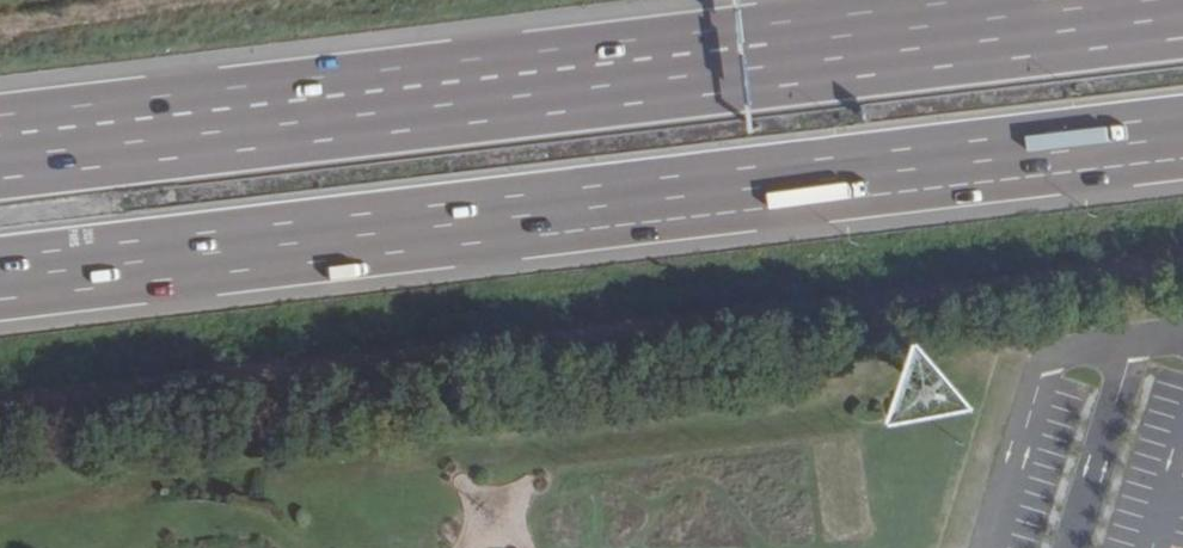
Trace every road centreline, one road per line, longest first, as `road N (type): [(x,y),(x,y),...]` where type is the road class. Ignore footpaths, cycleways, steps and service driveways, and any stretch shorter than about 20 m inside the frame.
road 1 (motorway): [(1182,20),(0,161)]
road 2 (motorway): [(0,275),(1182,137)]

